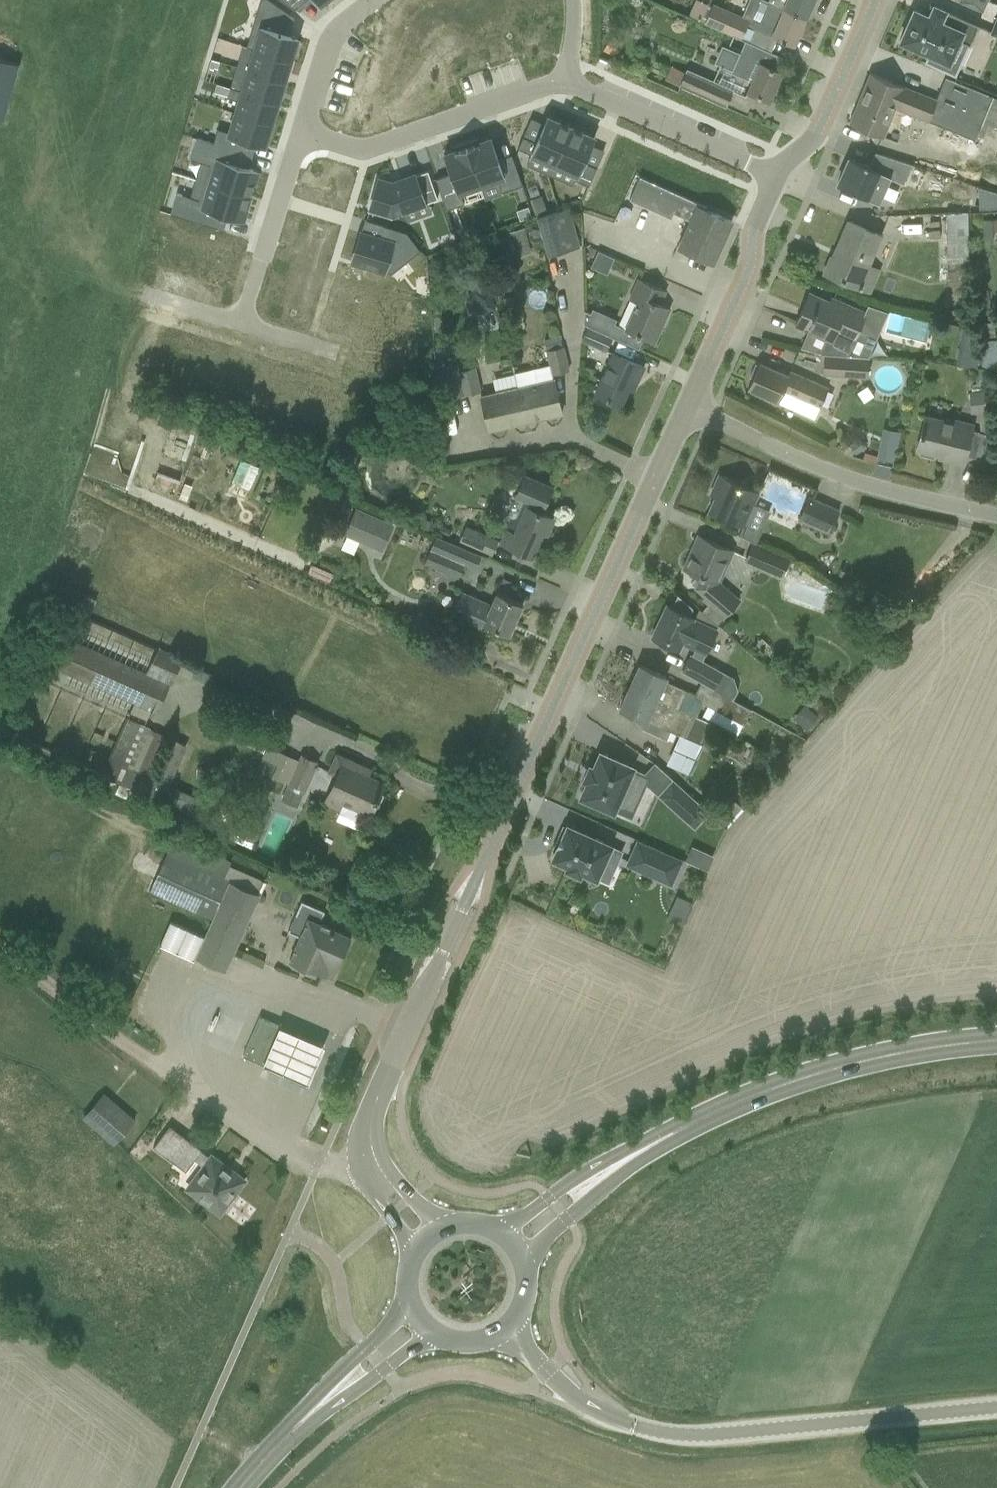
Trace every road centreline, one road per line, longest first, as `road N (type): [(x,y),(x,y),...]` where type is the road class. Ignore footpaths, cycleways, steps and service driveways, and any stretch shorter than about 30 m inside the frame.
road 1 (tertiary): [(372,1166),(369,1124),(406,1033),(656,478)]
road 2 (tertiary): [(996,1408),(677,1436),(595,1412),(504,1331)]
road 3 (secondary): [(602,1175),(740,1101),(811,1073),(996,1044)]
road 4 (unclassified): [(996,516),(872,483),(685,406)]
road 5 (residential): [(301,131),(366,148),(569,80)]
road 6 (tertiary): [(685,406),(750,266),(751,227),(774,175)]
road 7 (unclassified): [(155,1065),(320,1165),(372,1166)]
road 8 (residential): [(569,80),(774,175)]
road 9 (residential): [(656,478),(567,437),(459,453)]
road 10 (tertiary): [(774,175),(781,158),(811,138),(869,0)]
road 11 (residential): [(243,323),(301,131)]
road 12 (track): [(0,946),(155,1065)]
road 13 (secondary): [(408,1293),(302,1409),(289,1434)]
road 14 (secondary): [(289,1434),(439,1337)]
road 15 (residential): [(301,131),(326,46),(371,0)]

